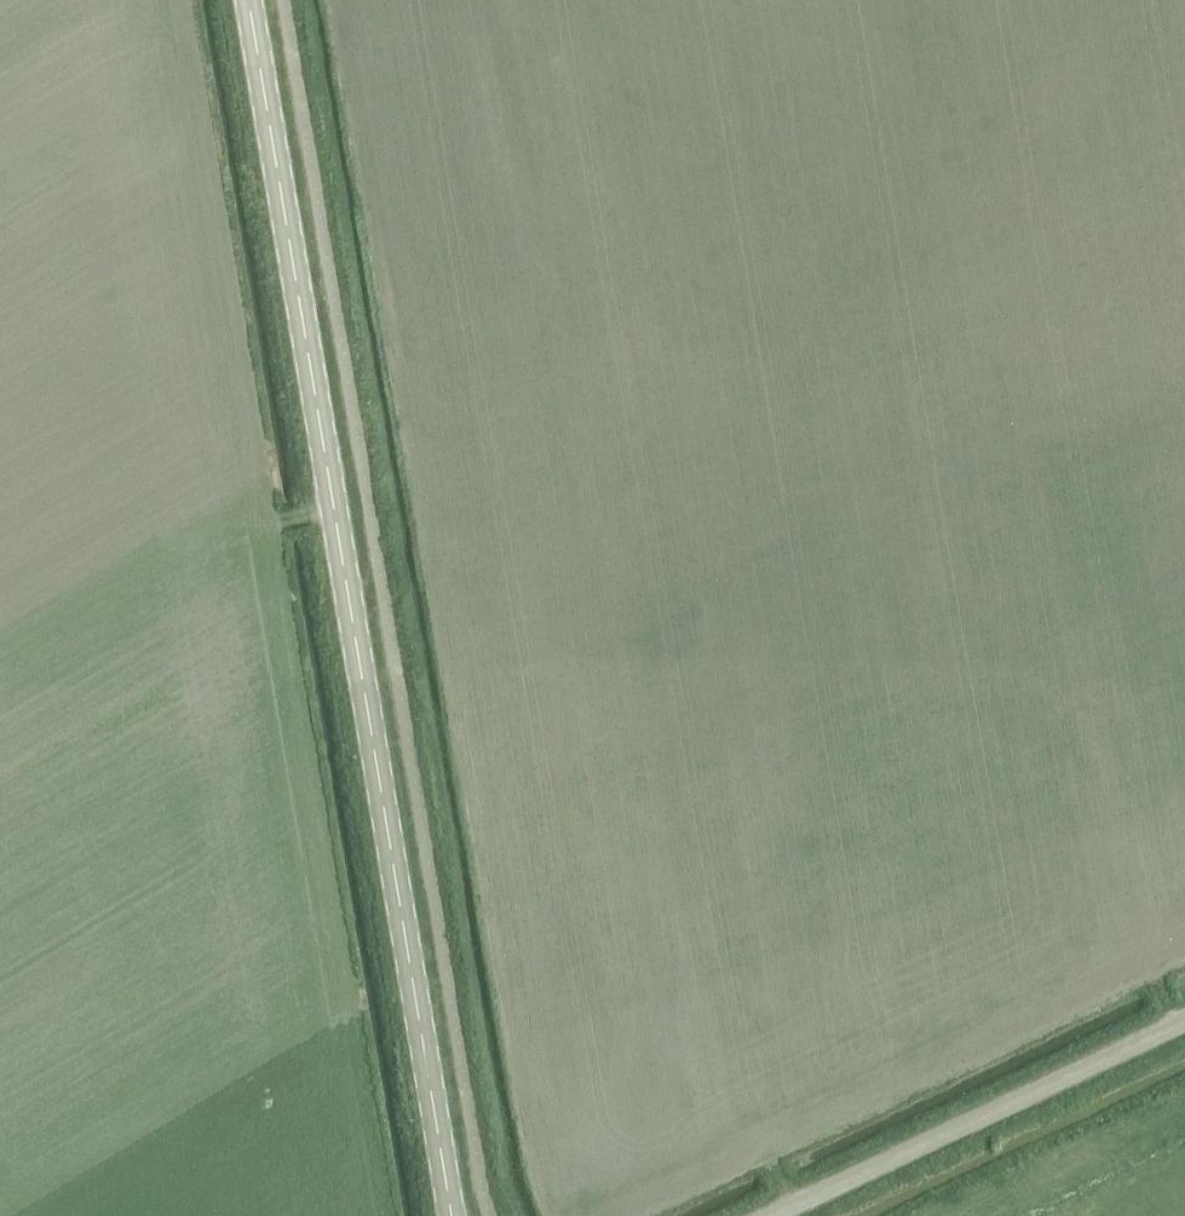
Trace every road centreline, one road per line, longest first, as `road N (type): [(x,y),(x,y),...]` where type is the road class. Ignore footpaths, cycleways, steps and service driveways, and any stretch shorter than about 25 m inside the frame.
road 1 (tertiary): [(451,1215),(247,0)]
road 2 (unclassified): [(766,1215),(1184,1017)]

